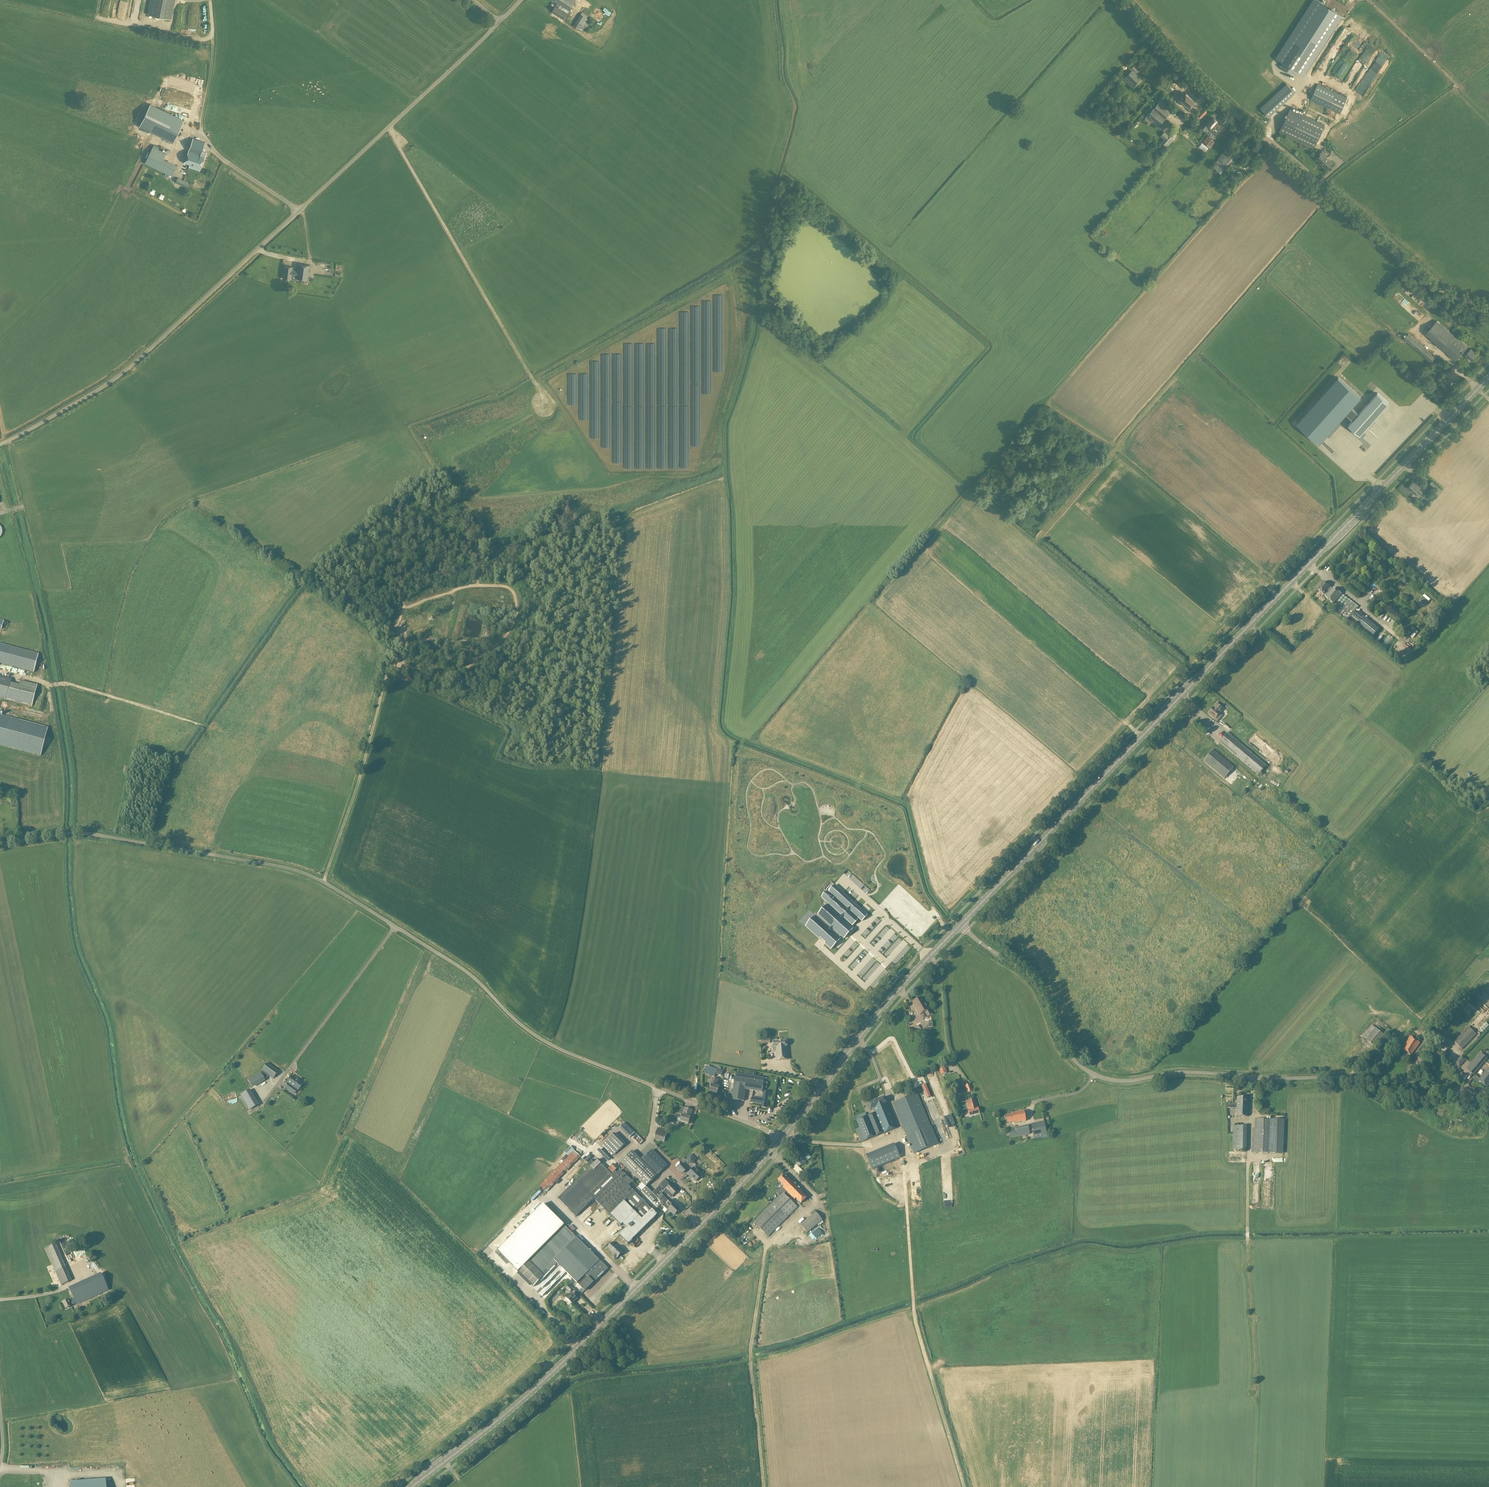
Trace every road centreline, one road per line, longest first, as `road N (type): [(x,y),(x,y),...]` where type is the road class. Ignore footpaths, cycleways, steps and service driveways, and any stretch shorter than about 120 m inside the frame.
road 1 (unclassified): [(0,844),(80,833),(303,873),(458,966),(540,1039),(775,1134)]
road 2 (primary): [(960,925),(1488,377)]
road 3 (unclassified): [(1488,1097),(1344,1077),(1183,1072),(1104,1079),(1063,1047),(1031,978),(960,925)]
road 4 (primary): [(412,1486),(532,1391),(784,1137)]
road 5 (unclassified): [(1488,307),(1427,280),(1120,0)]
road 6 (unclassified): [(0,443),(120,376),(300,210)]
road 7 (track): [(909,1164),(914,1312),(964,1486)]
road 8 (unclassified): [(300,210),(501,20)]
road 9 (primary): [(784,1137),(885,1006),(960,925)]
road 10 (track): [(767,1245),(750,1349),(764,1486)]
road 11 (track): [(1267,139),(1358,0)]
road 12 (unclassified): [(300,210),(221,157),(202,122)]
road 13 (track): [(1369,0),(1462,89)]

